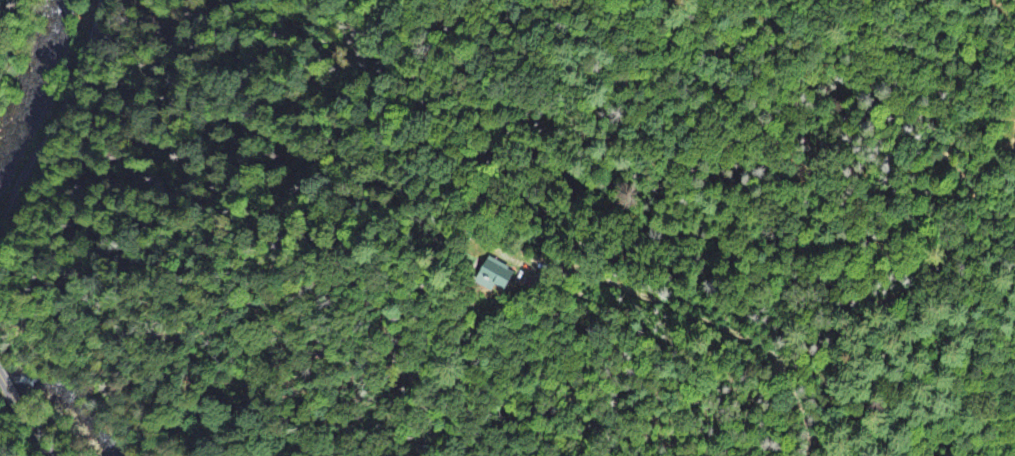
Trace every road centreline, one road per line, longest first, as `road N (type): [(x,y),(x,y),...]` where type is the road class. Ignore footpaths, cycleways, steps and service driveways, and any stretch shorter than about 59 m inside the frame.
road 1 (tertiary): [(104,0),(67,108),(0,237)]

